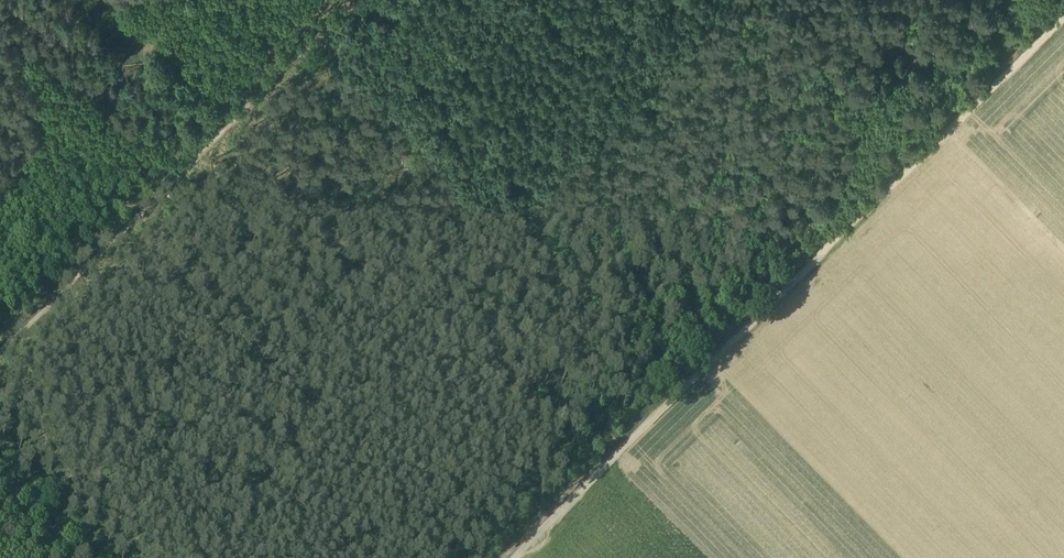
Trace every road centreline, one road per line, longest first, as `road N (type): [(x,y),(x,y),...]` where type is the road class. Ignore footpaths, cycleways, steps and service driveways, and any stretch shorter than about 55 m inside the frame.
road 1 (track): [(1063,18),(512,557)]
road 2 (track): [(317,26),(494,214),(546,179),(725,0)]
road 3 (track): [(0,348),(347,0)]
road 4 (track): [(86,557),(0,471)]

